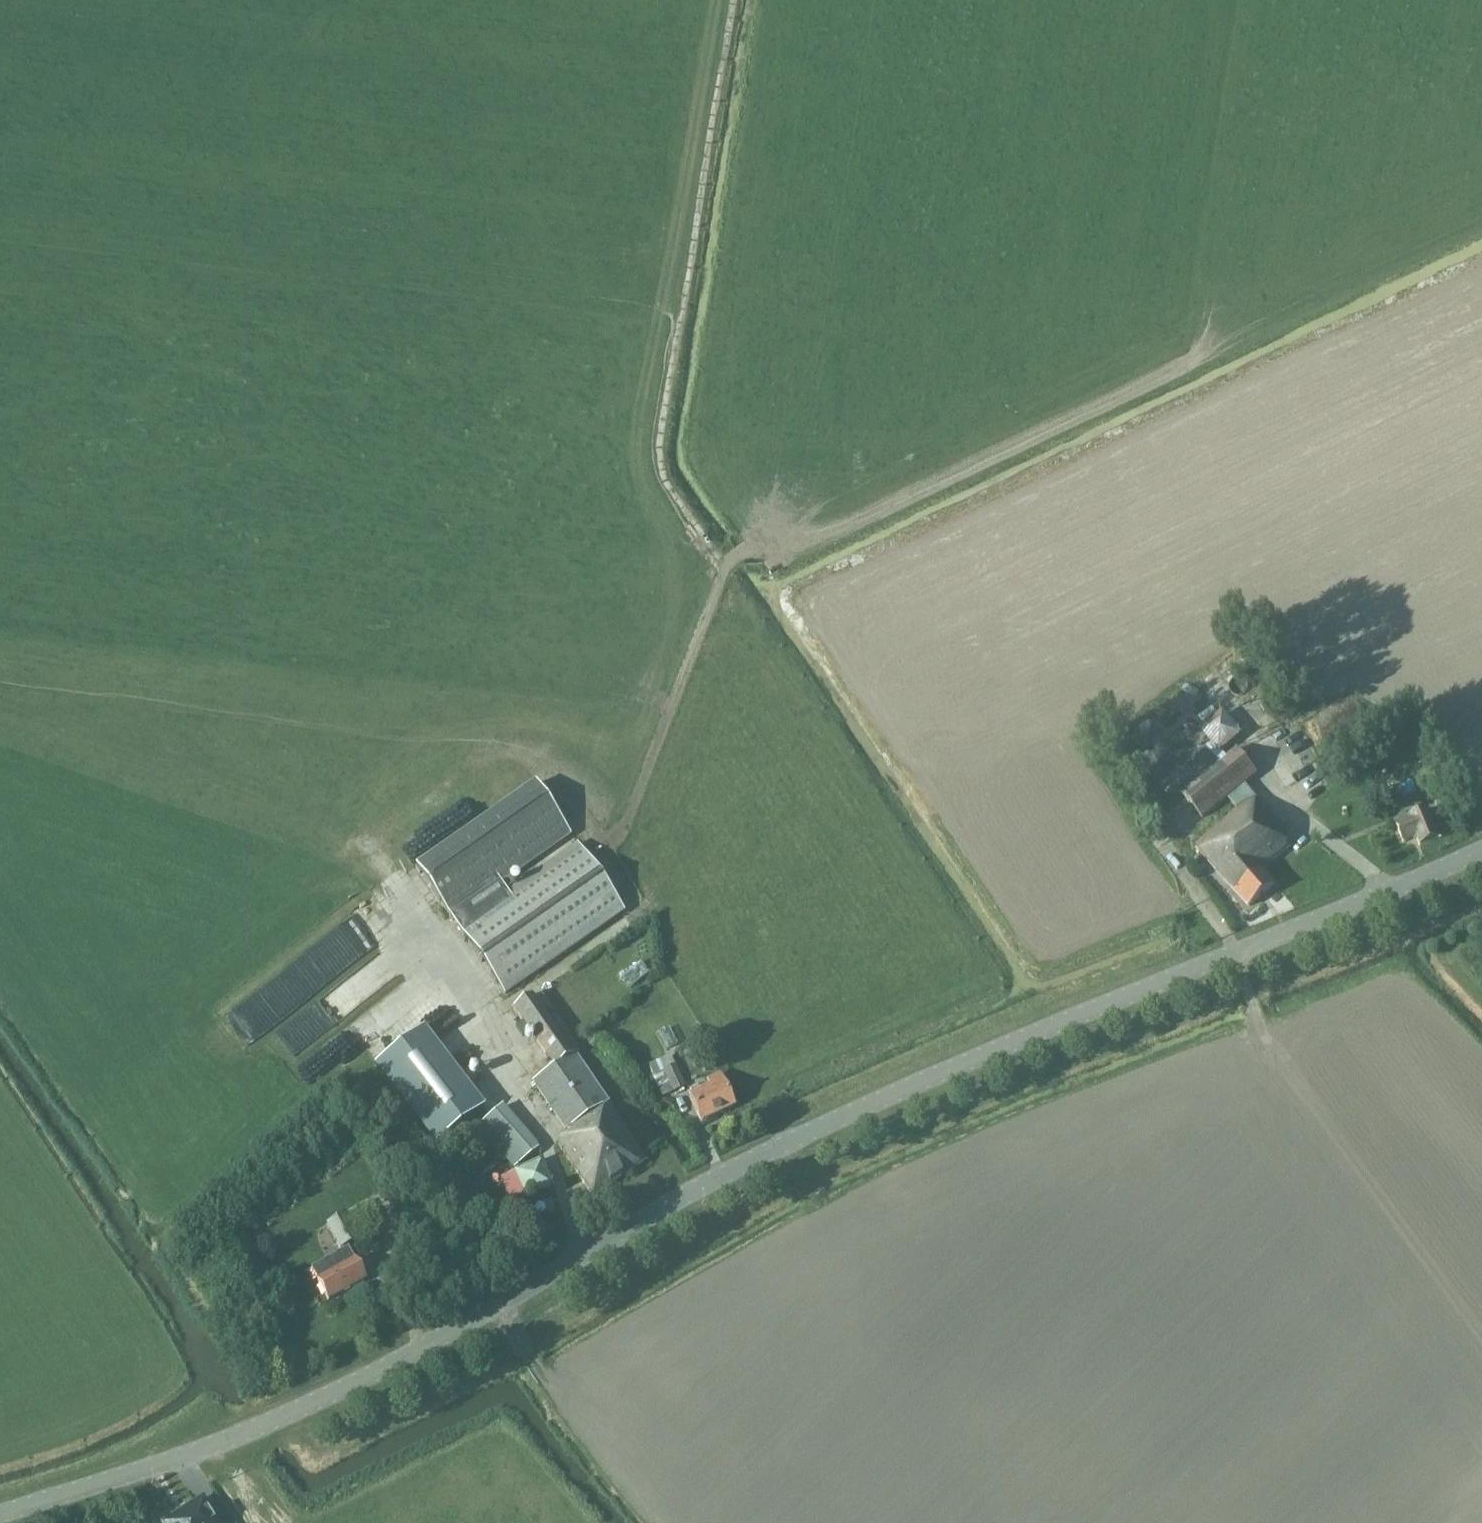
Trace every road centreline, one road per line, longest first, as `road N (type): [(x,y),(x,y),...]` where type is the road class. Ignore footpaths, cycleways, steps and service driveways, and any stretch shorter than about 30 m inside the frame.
road 1 (unclassified): [(0,1511),(253,1430),(399,1363),(787,1144),(1481,849)]

